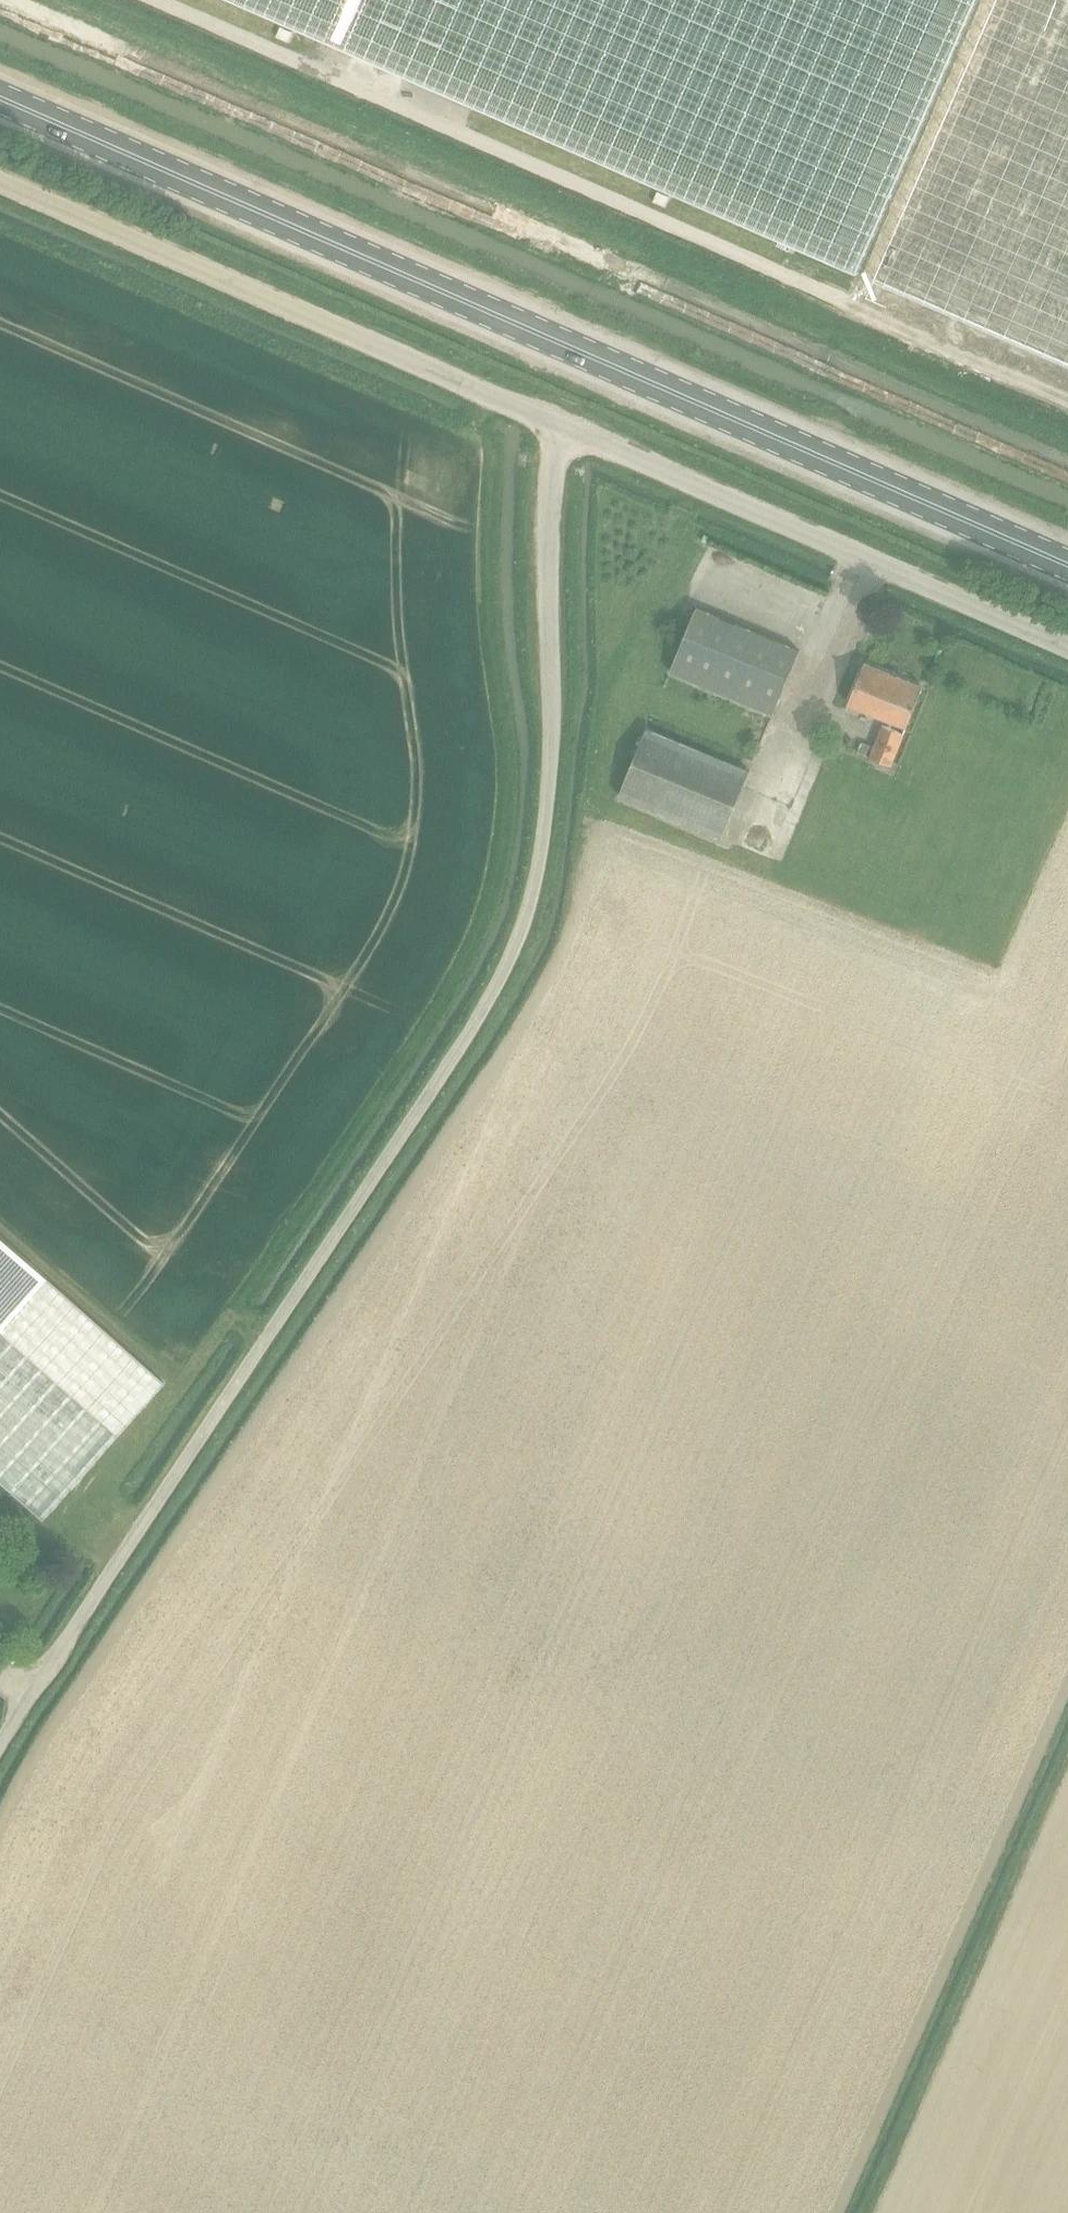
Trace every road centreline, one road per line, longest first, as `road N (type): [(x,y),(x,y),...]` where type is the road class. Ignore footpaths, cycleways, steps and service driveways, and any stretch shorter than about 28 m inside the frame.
road 1 (unclassified): [(0,1773),(72,1640),(510,986),(544,775),(554,428)]
road 2 (primary): [(1067,566),(0,100)]
road 3 (unclassified): [(554,428),(0,186)]
road 4 (unclassified): [(1067,651),(554,428)]

